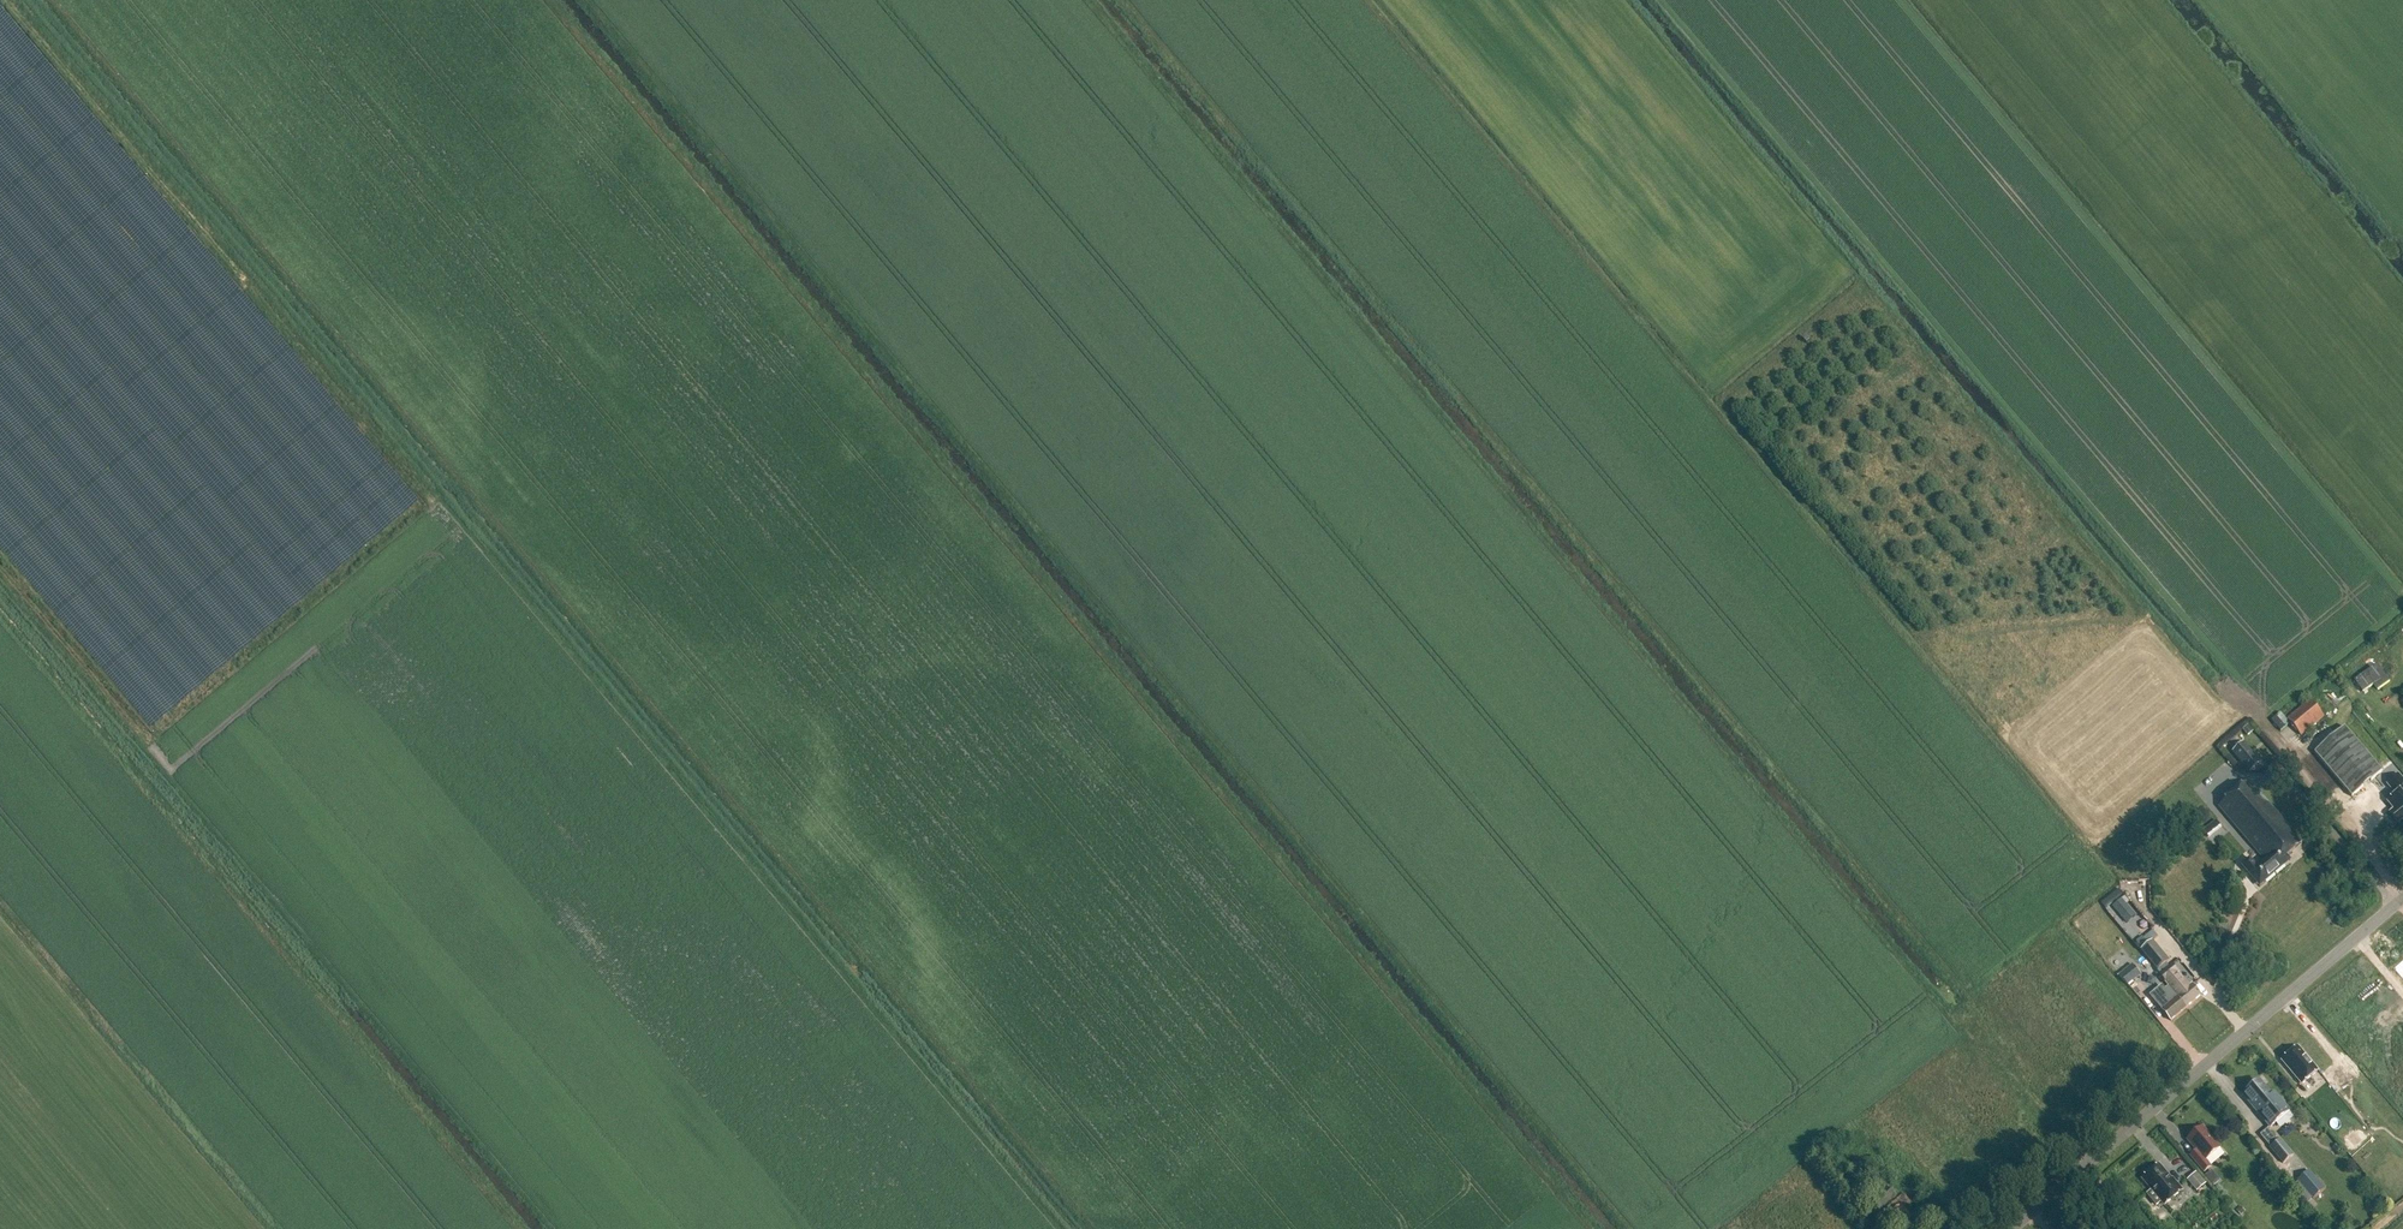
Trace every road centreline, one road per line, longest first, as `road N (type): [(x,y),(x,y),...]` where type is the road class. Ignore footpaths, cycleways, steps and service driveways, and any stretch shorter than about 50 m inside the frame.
road 1 (unclassified): [(2012,1228),(2402,899)]

